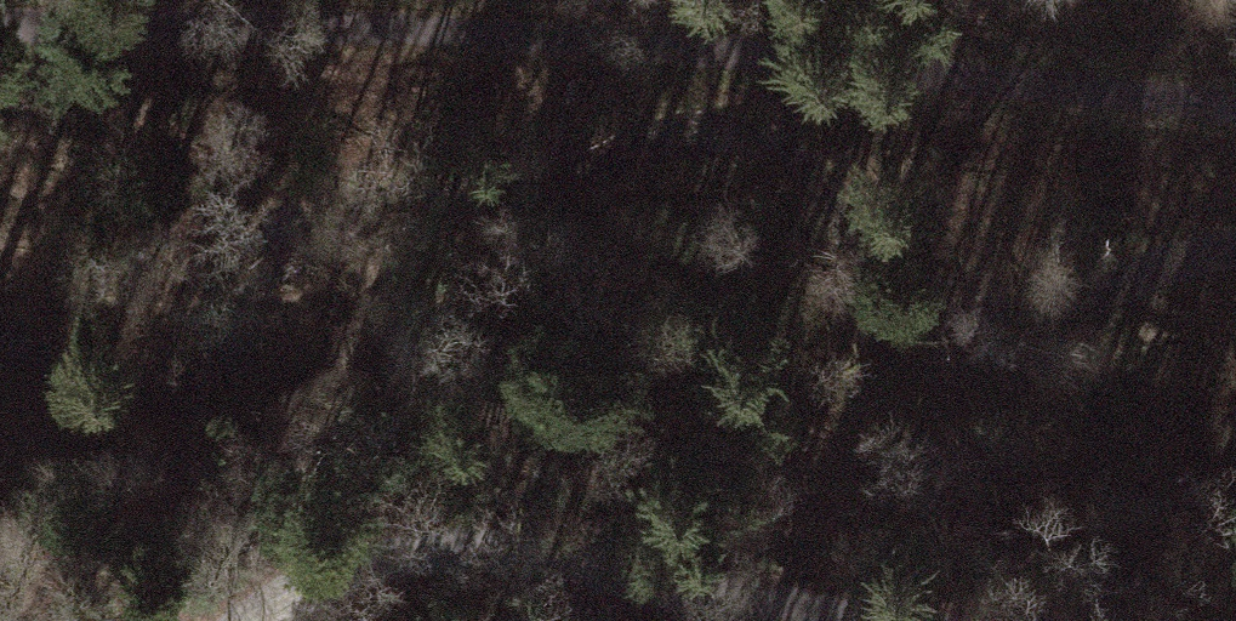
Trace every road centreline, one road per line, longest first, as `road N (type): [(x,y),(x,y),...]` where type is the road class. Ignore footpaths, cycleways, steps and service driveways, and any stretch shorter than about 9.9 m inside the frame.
road 1 (track): [(0,26),(363,24),(868,67),(1235,114)]
road 2 (track): [(273,620),(350,583),(421,561),(496,555),(848,620)]

